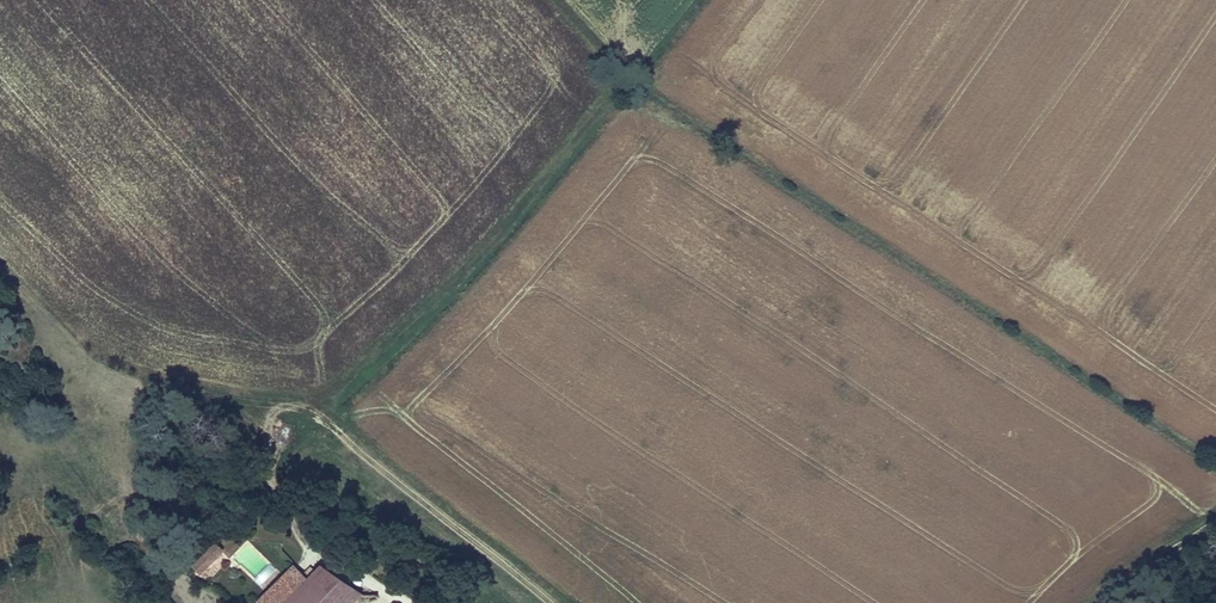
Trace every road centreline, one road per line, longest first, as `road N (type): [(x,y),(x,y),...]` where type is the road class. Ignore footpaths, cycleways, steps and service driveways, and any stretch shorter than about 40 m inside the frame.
road 1 (track): [(551,602),(304,407),(280,421),(270,454),(279,497),(308,543)]
road 2 (track): [(1215,518),(1097,602)]

